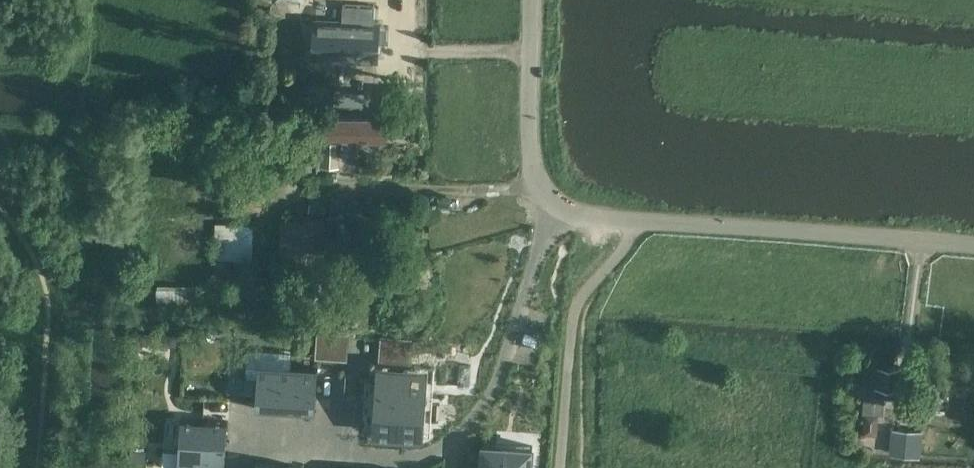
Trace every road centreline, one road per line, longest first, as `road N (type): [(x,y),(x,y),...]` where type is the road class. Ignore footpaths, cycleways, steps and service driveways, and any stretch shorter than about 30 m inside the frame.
road 1 (unclassified): [(973,248),(630,224),(553,206),(530,162),(531,0)]

